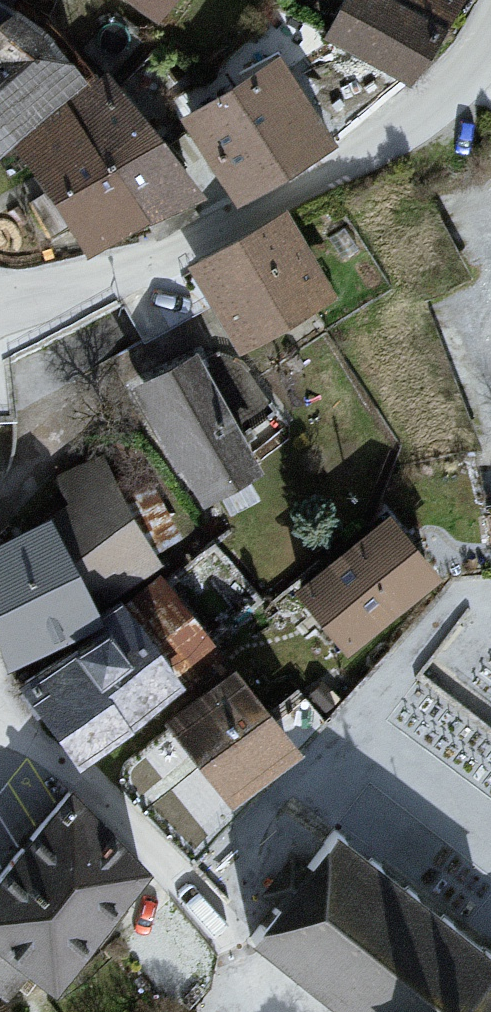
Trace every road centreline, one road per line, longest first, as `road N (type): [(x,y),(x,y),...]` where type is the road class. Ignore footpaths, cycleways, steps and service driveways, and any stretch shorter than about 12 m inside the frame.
road 1 (residential): [(0,297),(192,241),(282,202),(438,101),(490,24)]

